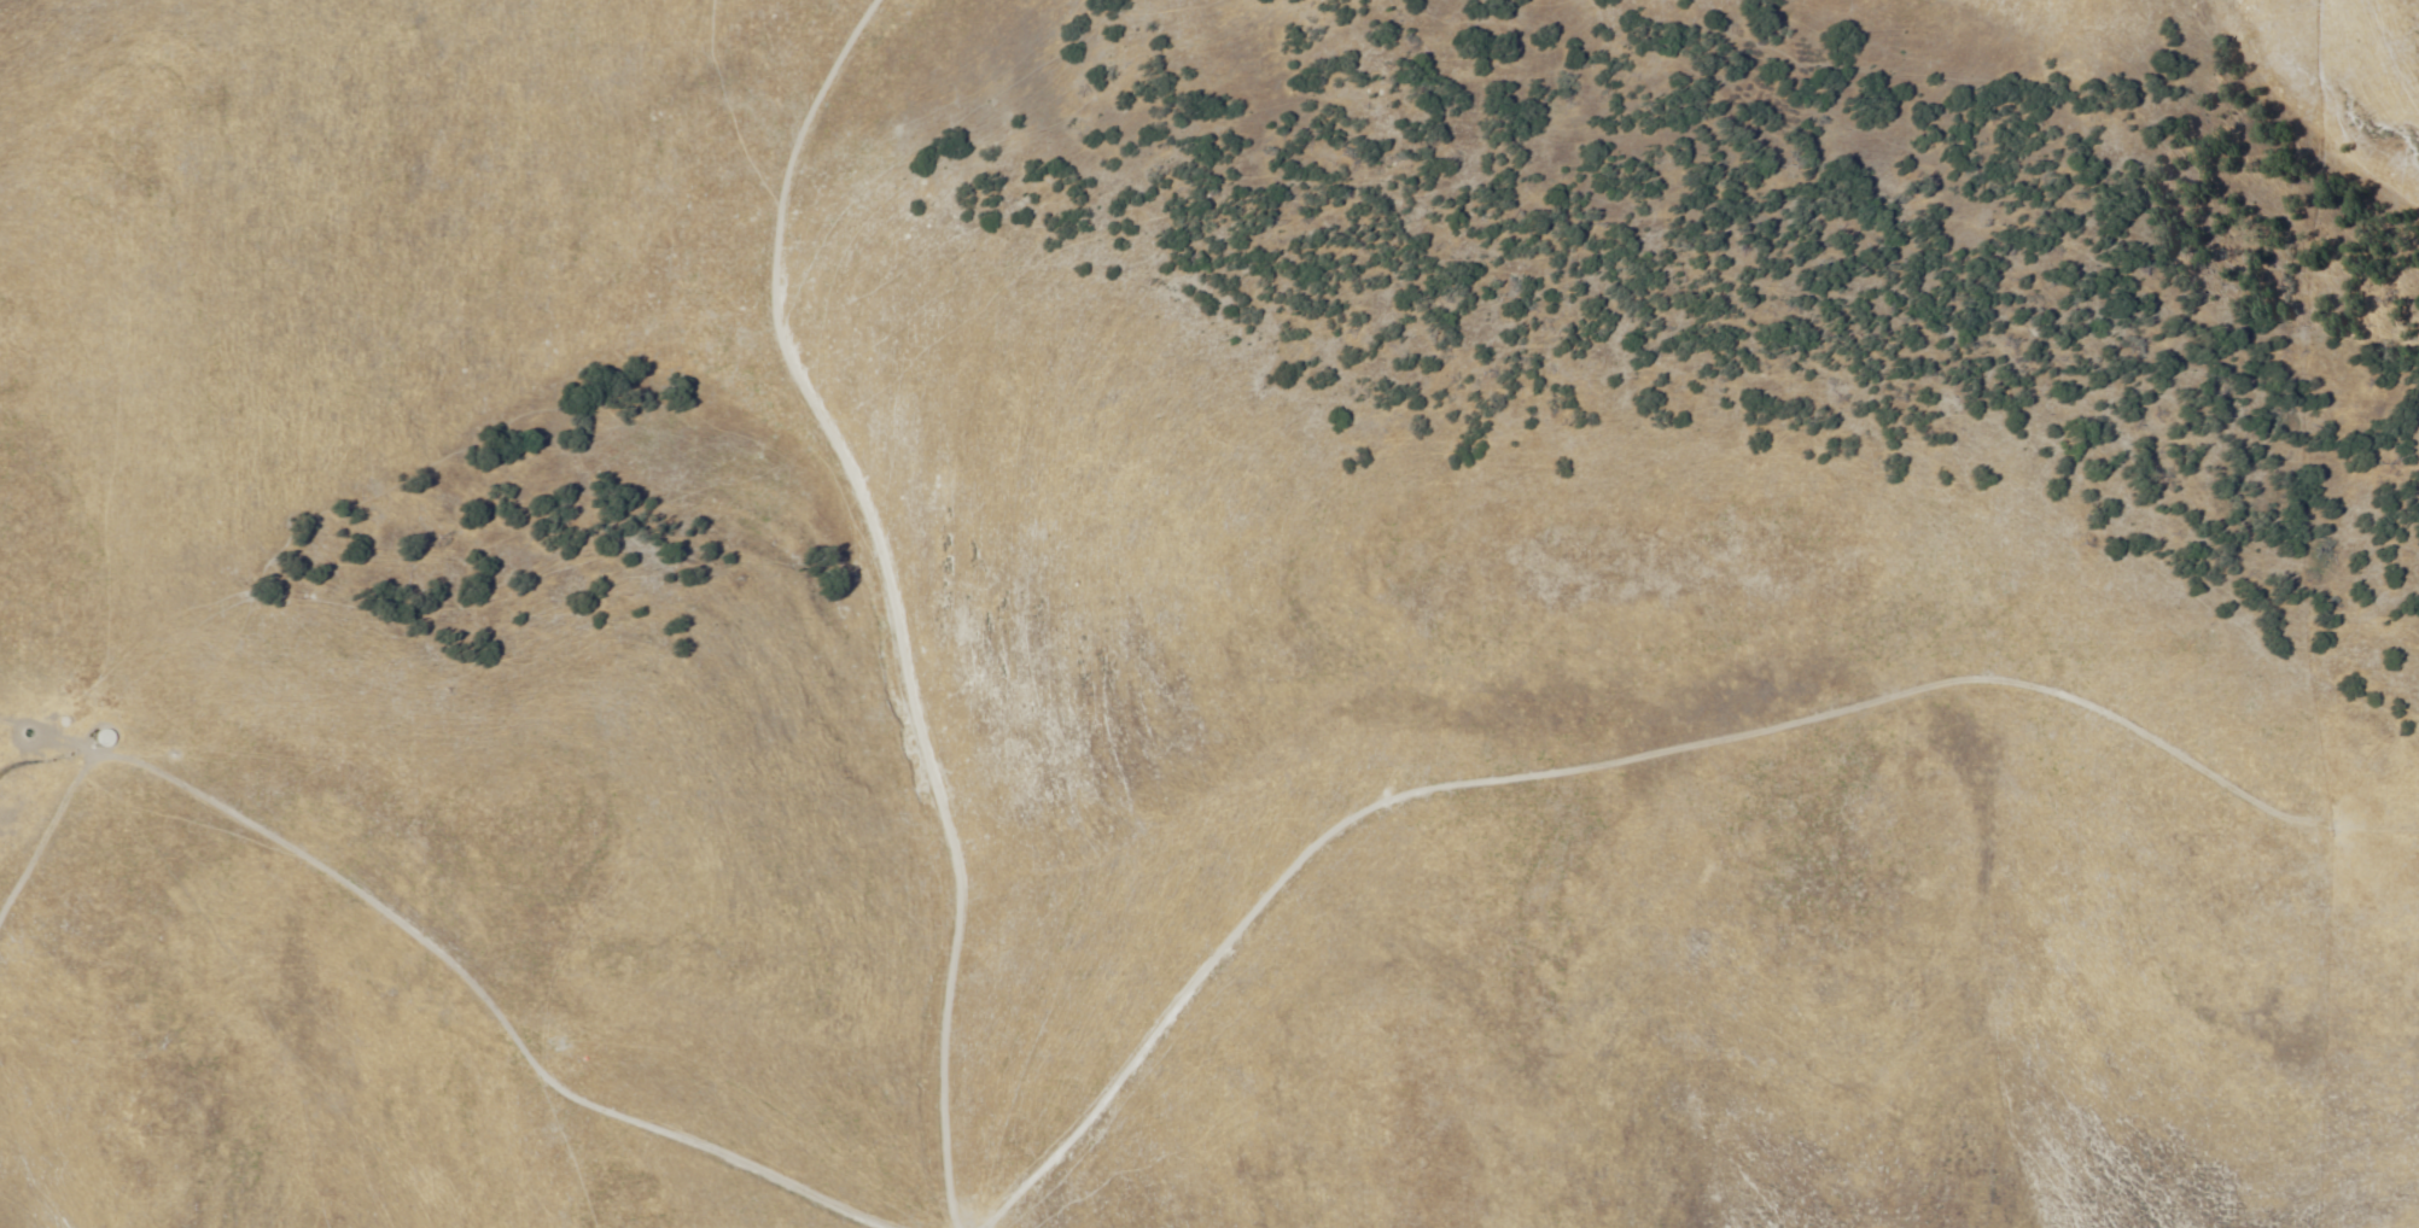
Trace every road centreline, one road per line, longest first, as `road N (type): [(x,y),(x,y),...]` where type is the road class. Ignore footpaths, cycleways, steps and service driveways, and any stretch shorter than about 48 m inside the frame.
road 1 (track): [(996,1227),(1037,1205),(1336,887),(1927,733),(2080,733),(2277,836),(2335,844)]
road 2 (track): [(955,1227),(955,829),(852,568),(782,312),(795,192),(902,0)]
road 3 (track): [(0,1072),(192,1071),(274,995),(369,1008),(593,1098),(789,1218),(838,1227)]

